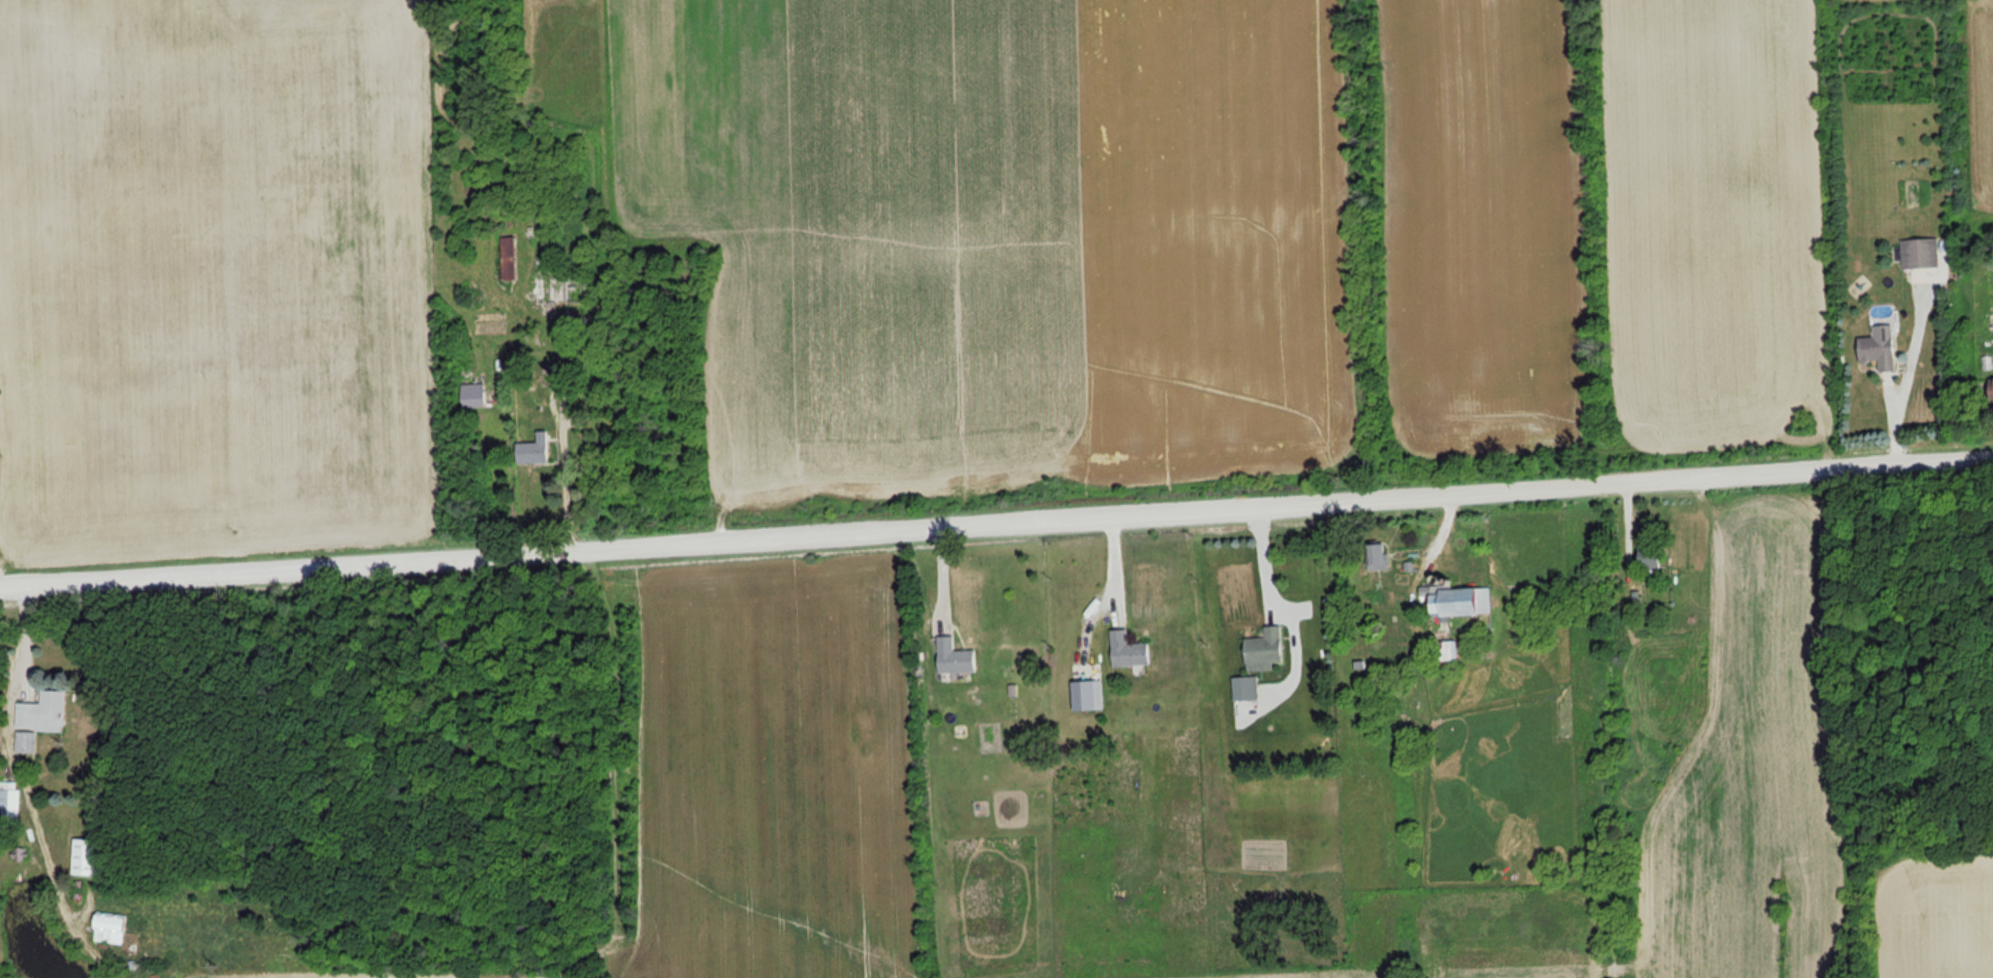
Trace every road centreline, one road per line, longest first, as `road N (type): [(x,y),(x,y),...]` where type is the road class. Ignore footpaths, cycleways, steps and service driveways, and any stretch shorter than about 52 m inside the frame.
road 1 (residential): [(0,583),(1992,458)]

